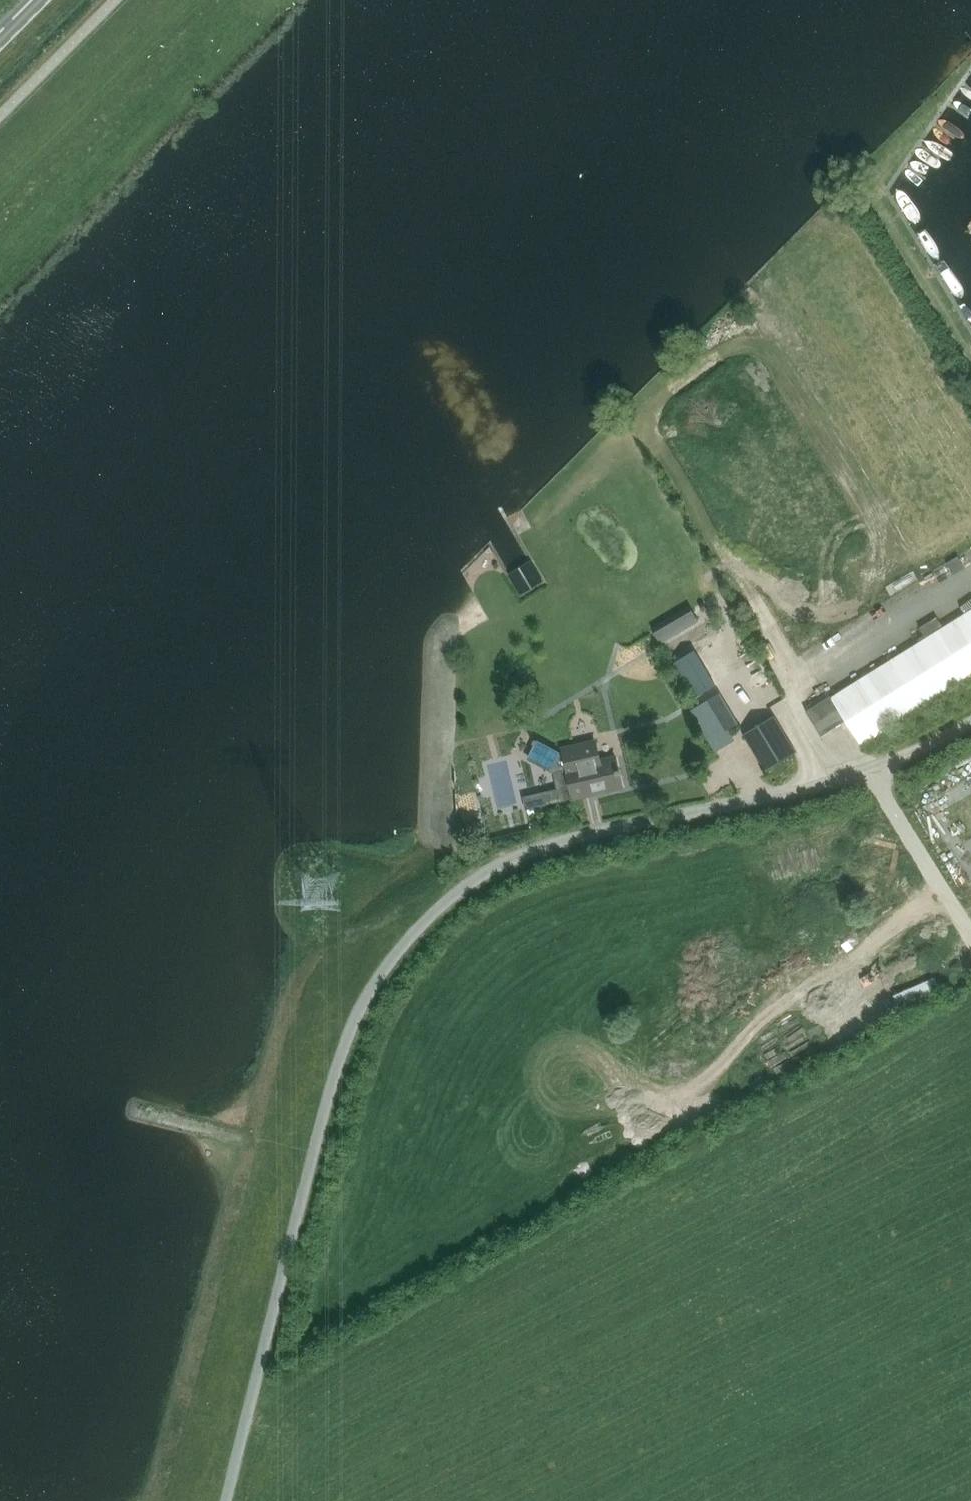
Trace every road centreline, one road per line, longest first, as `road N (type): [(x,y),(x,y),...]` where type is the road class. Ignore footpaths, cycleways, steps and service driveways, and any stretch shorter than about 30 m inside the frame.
road 1 (unclassified): [(226,1500),(340,1059),(372,989),(424,923),(479,877),(533,850),(839,780),(970,723)]
road 2 (track): [(0,200),(196,0)]

